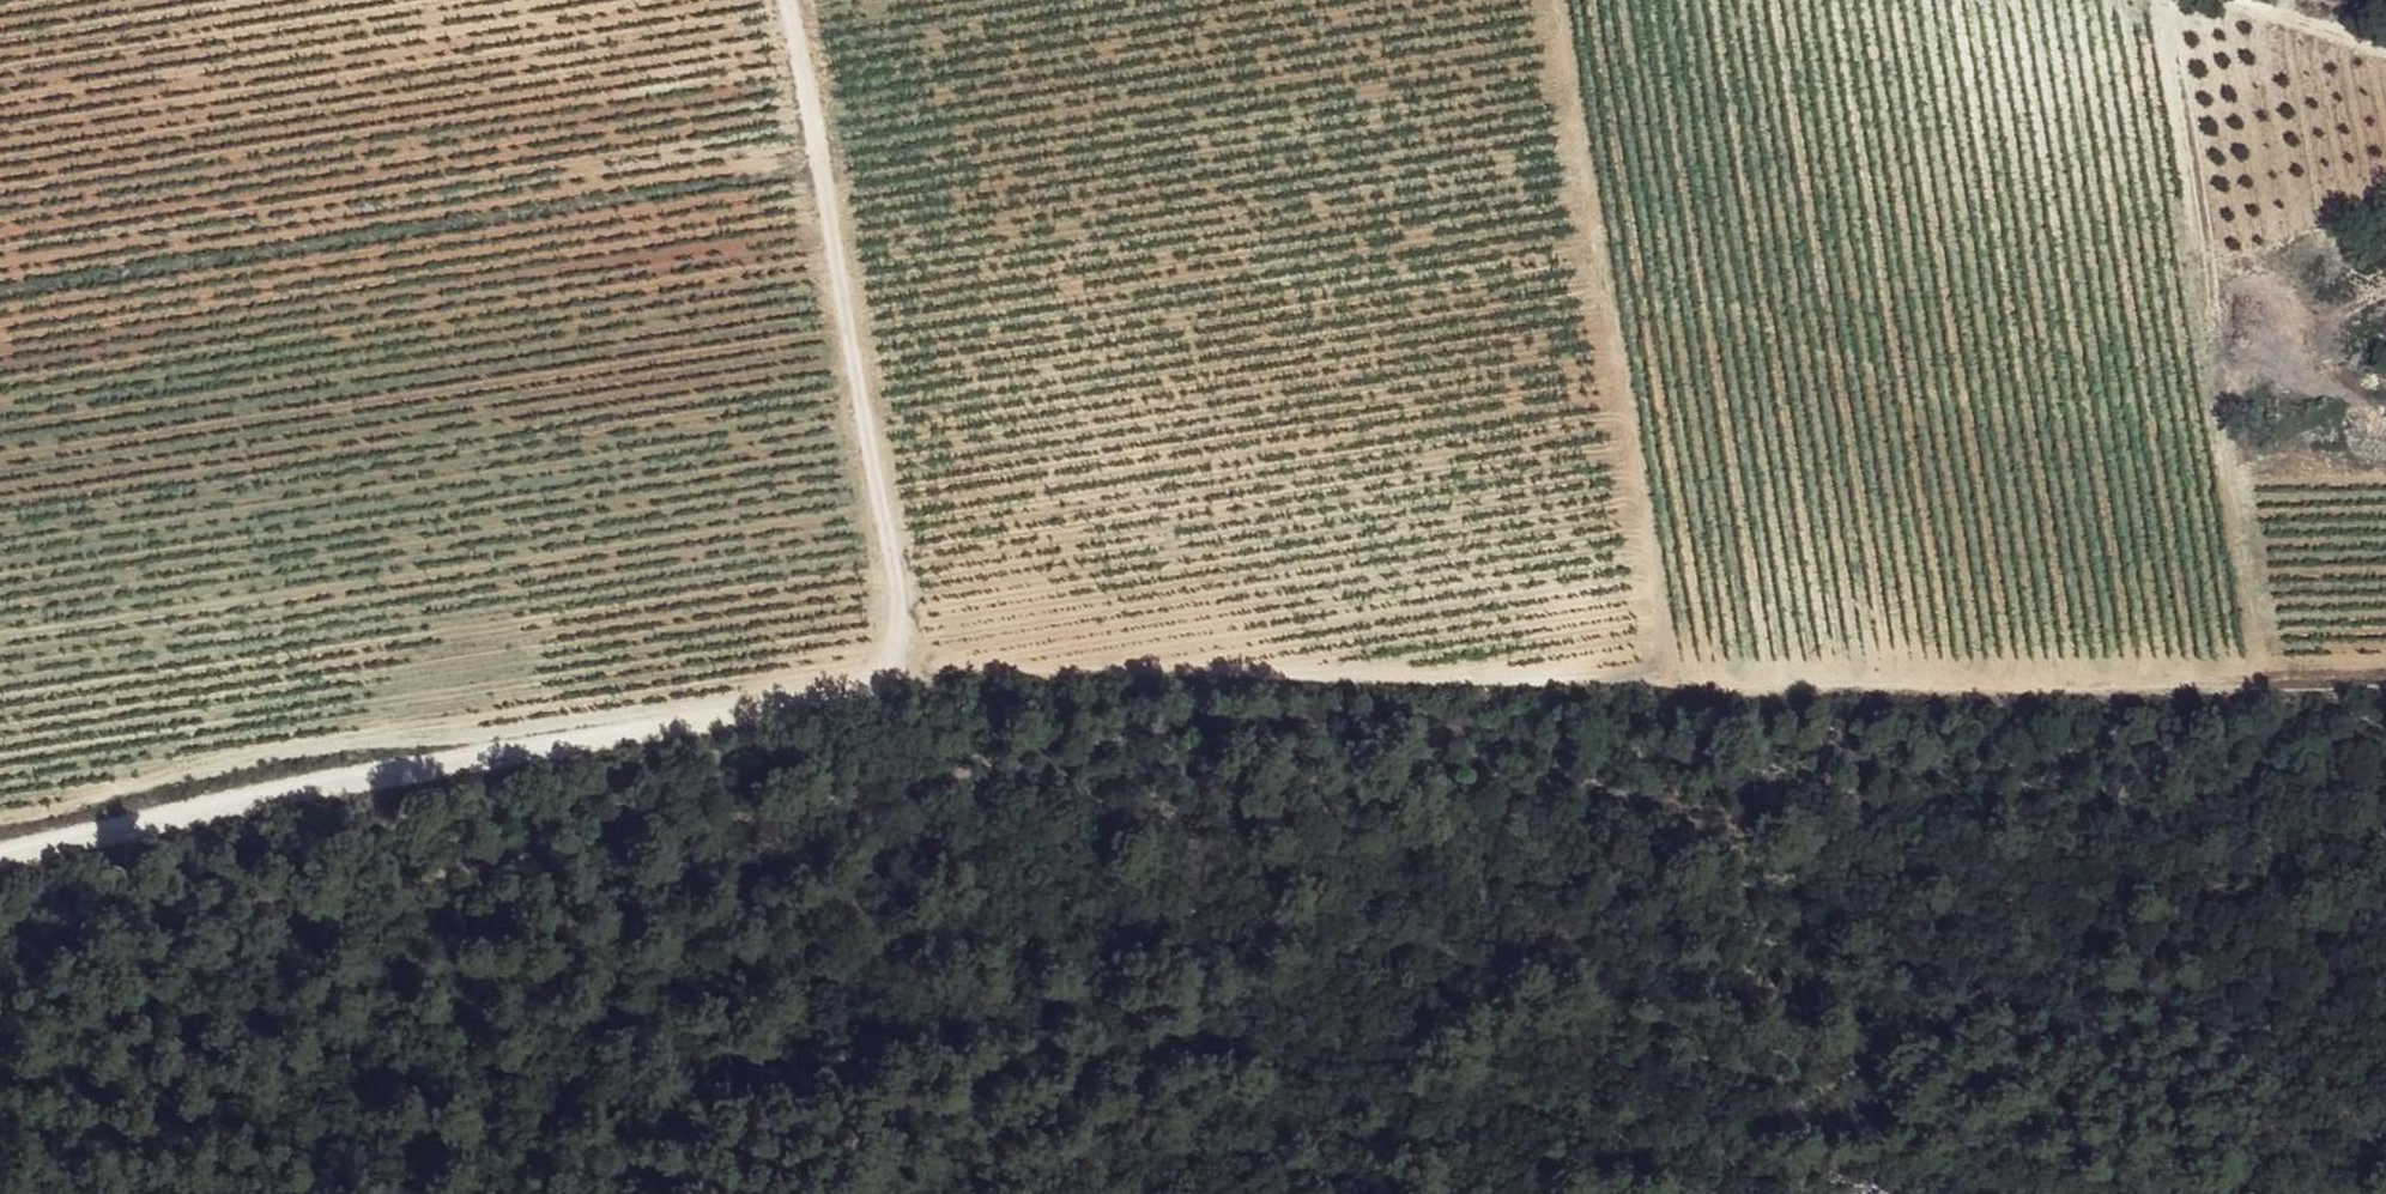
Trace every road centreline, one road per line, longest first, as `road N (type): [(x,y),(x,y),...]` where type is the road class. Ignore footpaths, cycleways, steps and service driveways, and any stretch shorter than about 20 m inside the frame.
road 1 (track): [(0,835),(90,809),(708,689),(863,684),(899,649),(800,0)]
road 2 (track): [(2231,0),(2385,48)]

